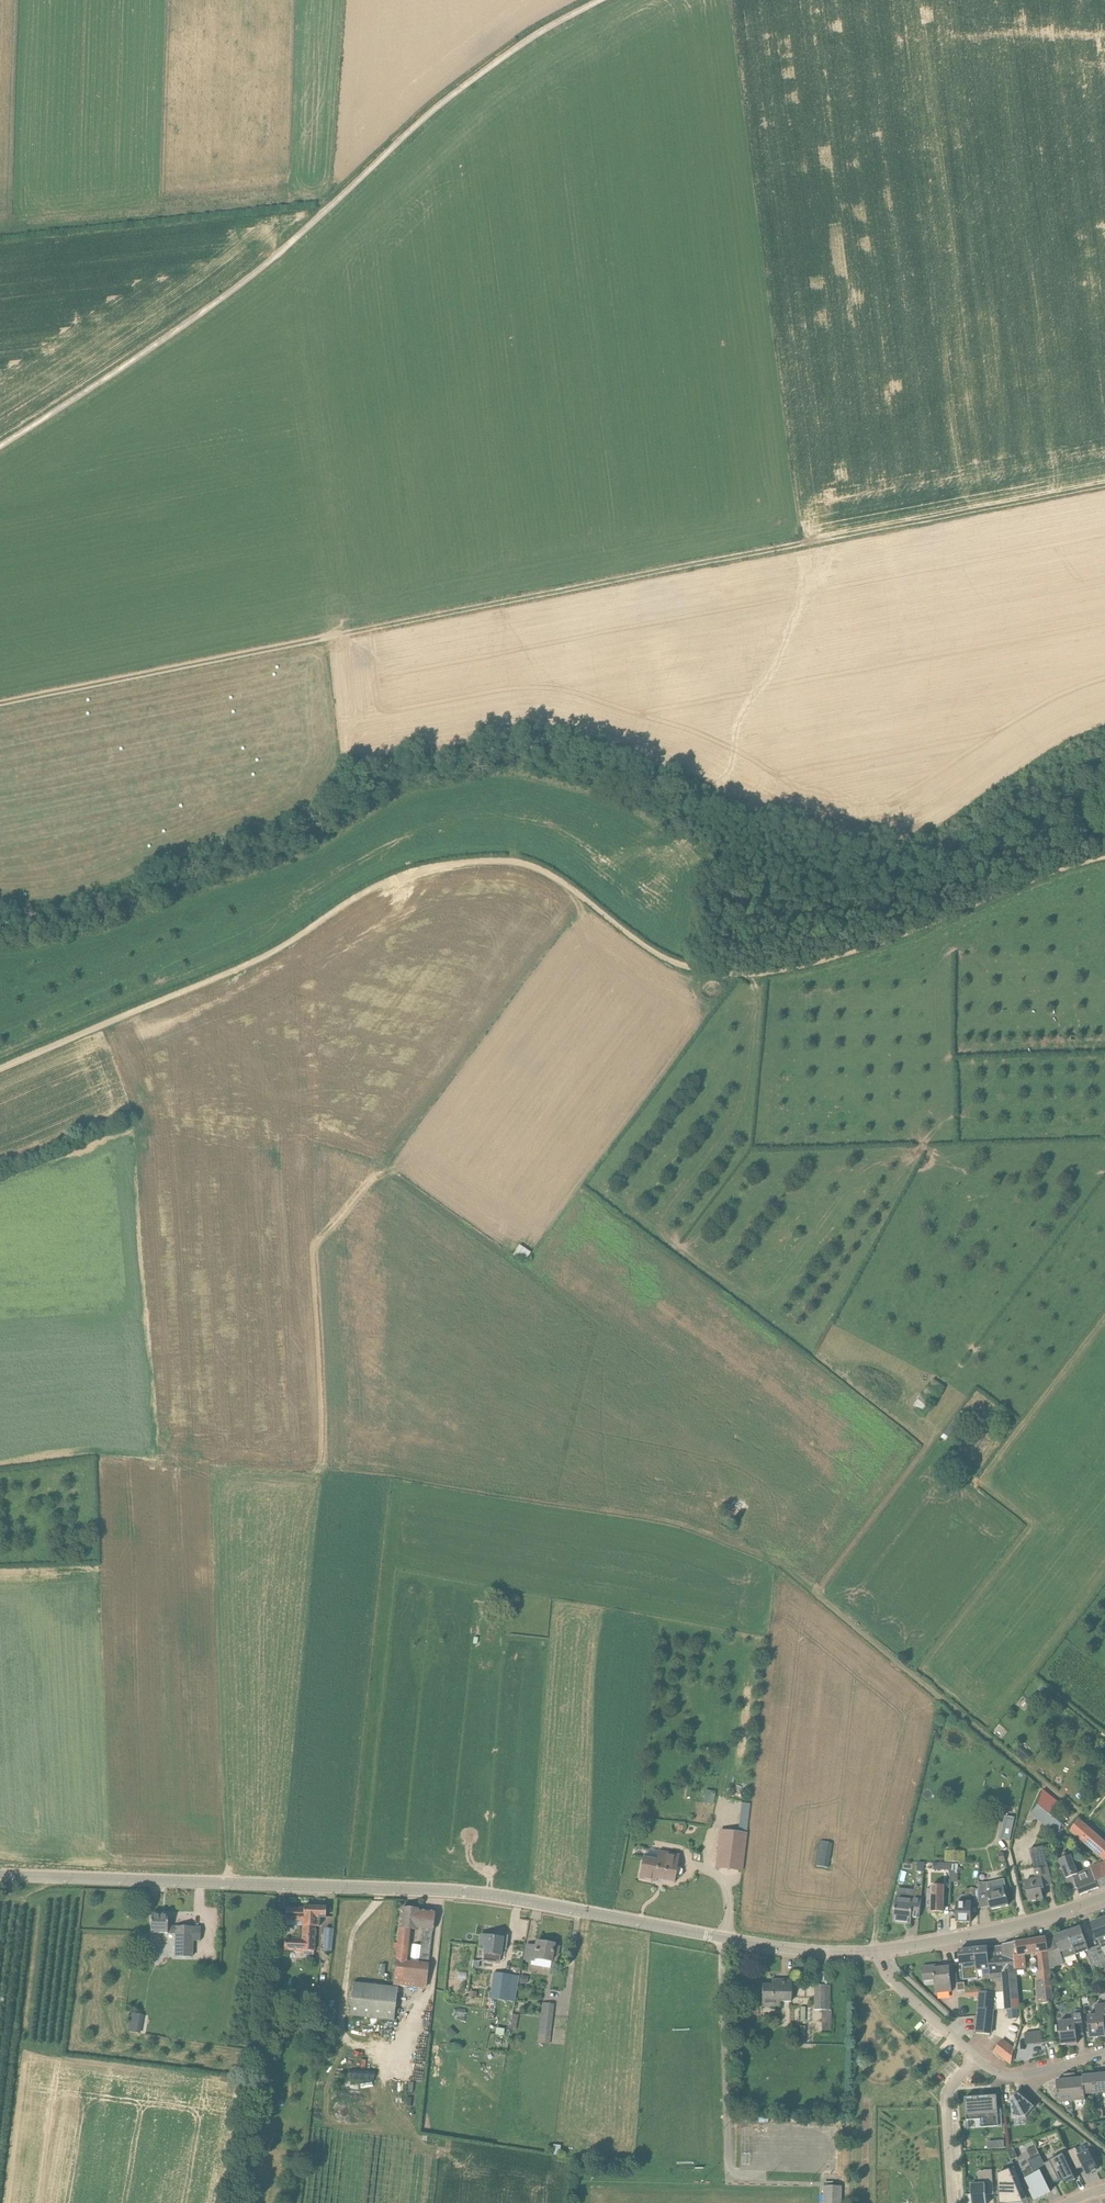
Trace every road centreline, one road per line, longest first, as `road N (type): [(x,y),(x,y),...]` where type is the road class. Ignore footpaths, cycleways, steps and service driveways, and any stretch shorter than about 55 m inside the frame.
road 1 (track): [(1104,857),(850,953),(743,974),(667,959),(542,869),(507,860),(436,865),(357,897),(260,959),(0,1069)]
road 2 (track): [(1104,483),(0,705)]
road 3 (tertiary): [(880,1951),(778,1947),(475,1893),(0,1876)]
road 4 (unclassified): [(599,0),(433,110),(220,299),(0,446)]
road 5 (track): [(1104,1836),(818,1591)]
road 6 (tertiary): [(880,1951),(1012,1927),(1104,1897)]
road 7 (residential): [(976,2059),(946,2096),(954,2202)]
road 8 (residential): [(976,2059),(889,1978),(880,1951)]
road 9 (residential): [(1104,2053),(1011,2077),(976,2059)]

